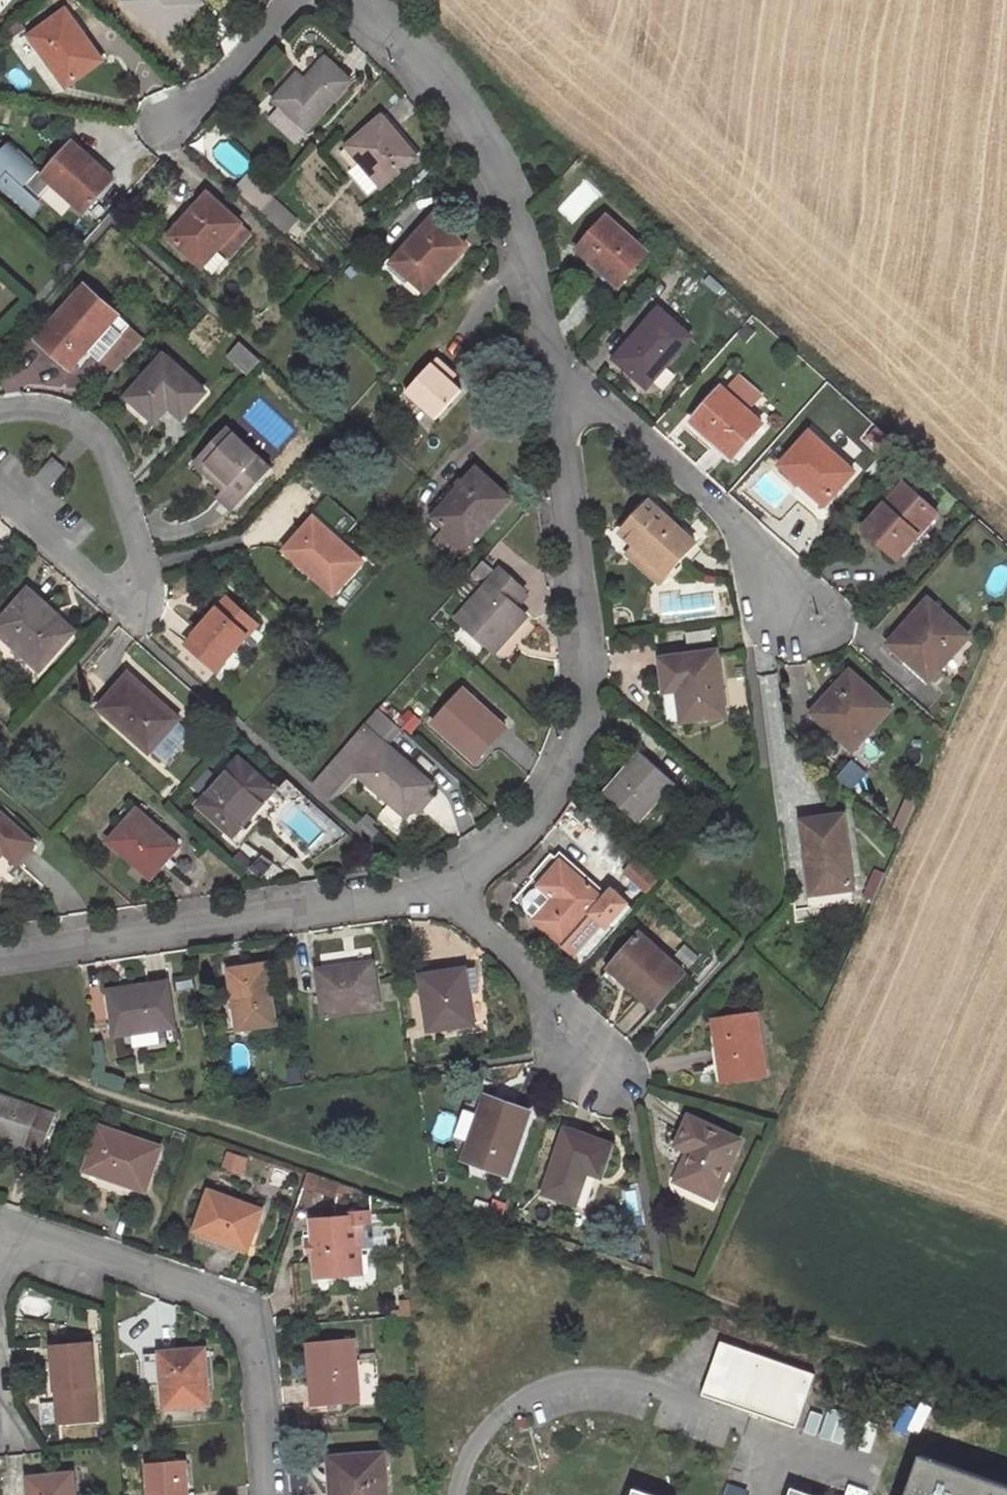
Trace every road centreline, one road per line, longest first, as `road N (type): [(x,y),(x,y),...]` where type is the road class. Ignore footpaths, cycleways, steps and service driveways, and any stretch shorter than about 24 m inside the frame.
road 1 (residential): [(557,381),(580,542),(587,695),(571,764),(523,833),(446,892)]
road 2 (residential): [(0,494),(125,609),(145,593),(144,549),(108,452),(78,422),(0,413)]
road 3 (residential): [(351,0),(413,45),(479,122),(514,181),(543,284),(557,381)]
road 4 (residential): [(446,892),(0,958)]
road 5 (residential): [(0,1229),(221,1296),(256,1332),(271,1494)]
road 6 (residential): [(794,617),(774,565),(724,507),(586,390),(557,381)]
road 7 (residential): [(595,1072),(538,981),(446,892)]
road 8 (residential): [(290,0),(207,98),(169,126)]

